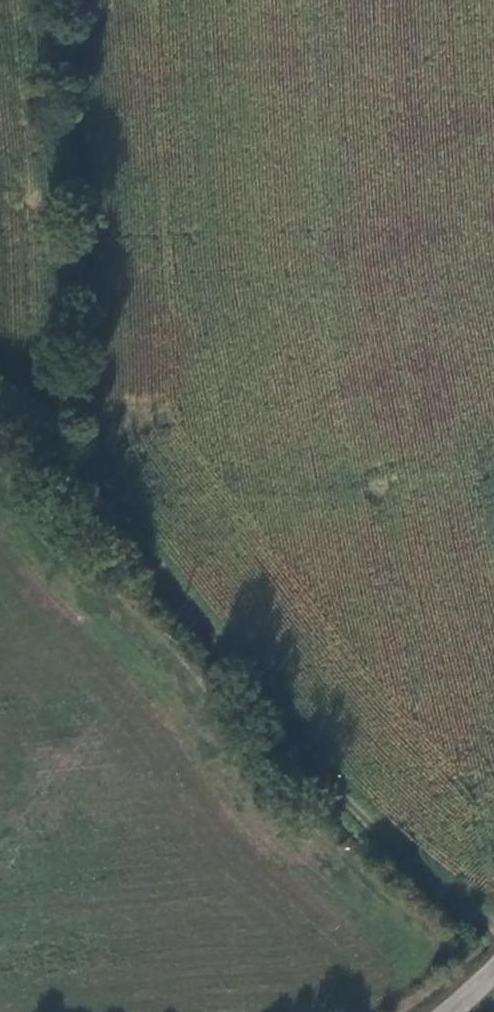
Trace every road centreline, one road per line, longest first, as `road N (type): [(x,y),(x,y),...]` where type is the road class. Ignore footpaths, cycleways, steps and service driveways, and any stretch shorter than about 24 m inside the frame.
road 1 (track): [(0,411),(89,459),(306,739),(493,934)]

